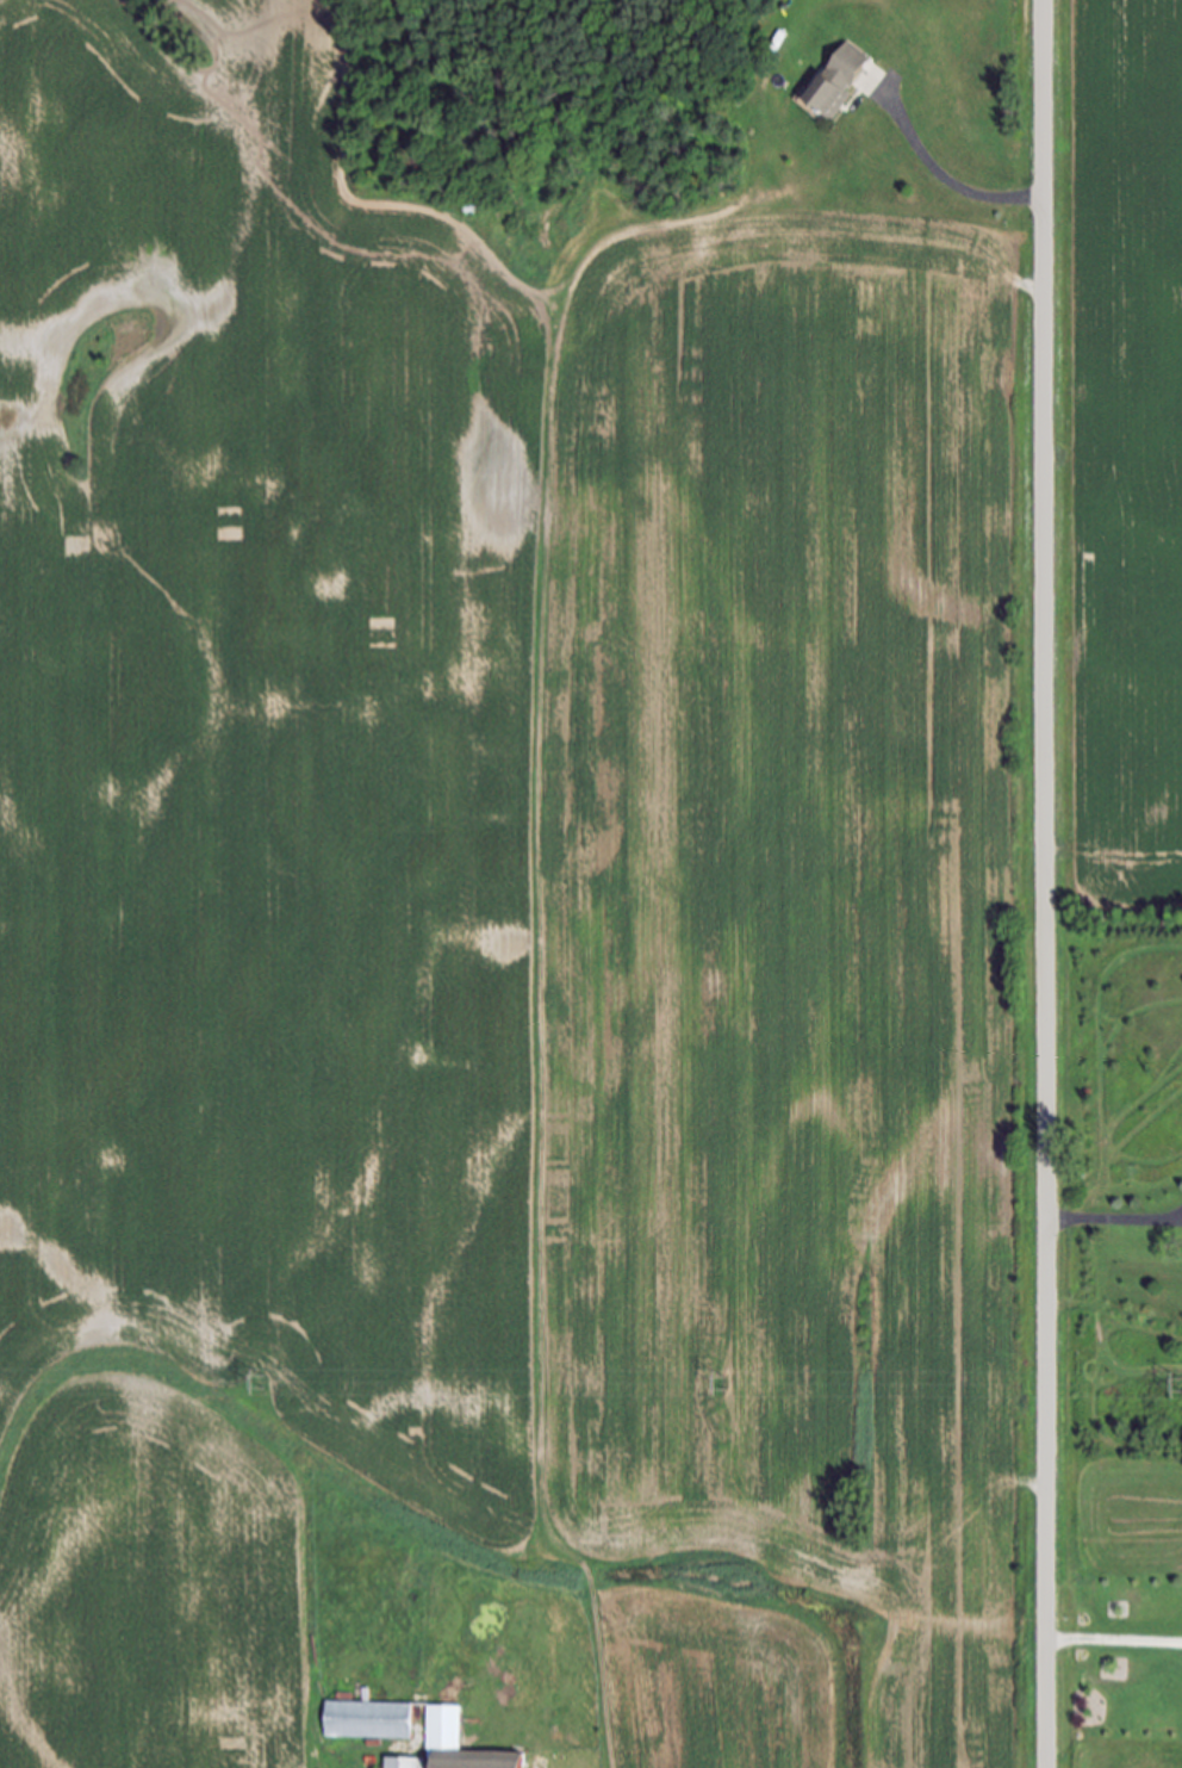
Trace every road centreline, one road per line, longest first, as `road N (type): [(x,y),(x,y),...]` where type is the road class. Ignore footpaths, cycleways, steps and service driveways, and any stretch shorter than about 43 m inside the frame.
road 1 (residential): [(1047,1767),(1043,0)]

